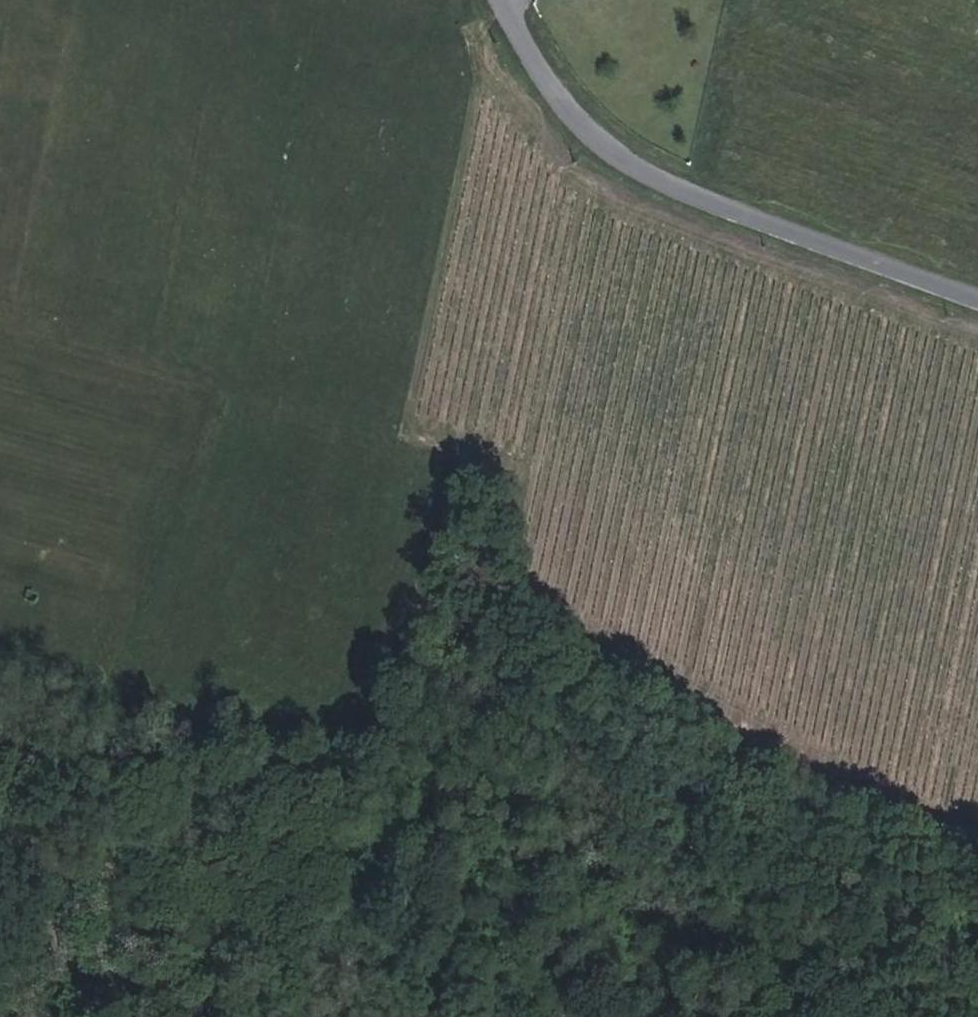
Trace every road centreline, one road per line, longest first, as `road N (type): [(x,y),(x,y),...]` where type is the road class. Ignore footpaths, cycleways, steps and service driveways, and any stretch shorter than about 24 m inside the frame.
road 1 (track): [(977,835),(562,677),(474,616),(499,485),(457,476),(352,728),(310,726),(0,645)]
road 2 (unclassified): [(515,0),(562,91),(620,153),(700,199),(977,302)]

